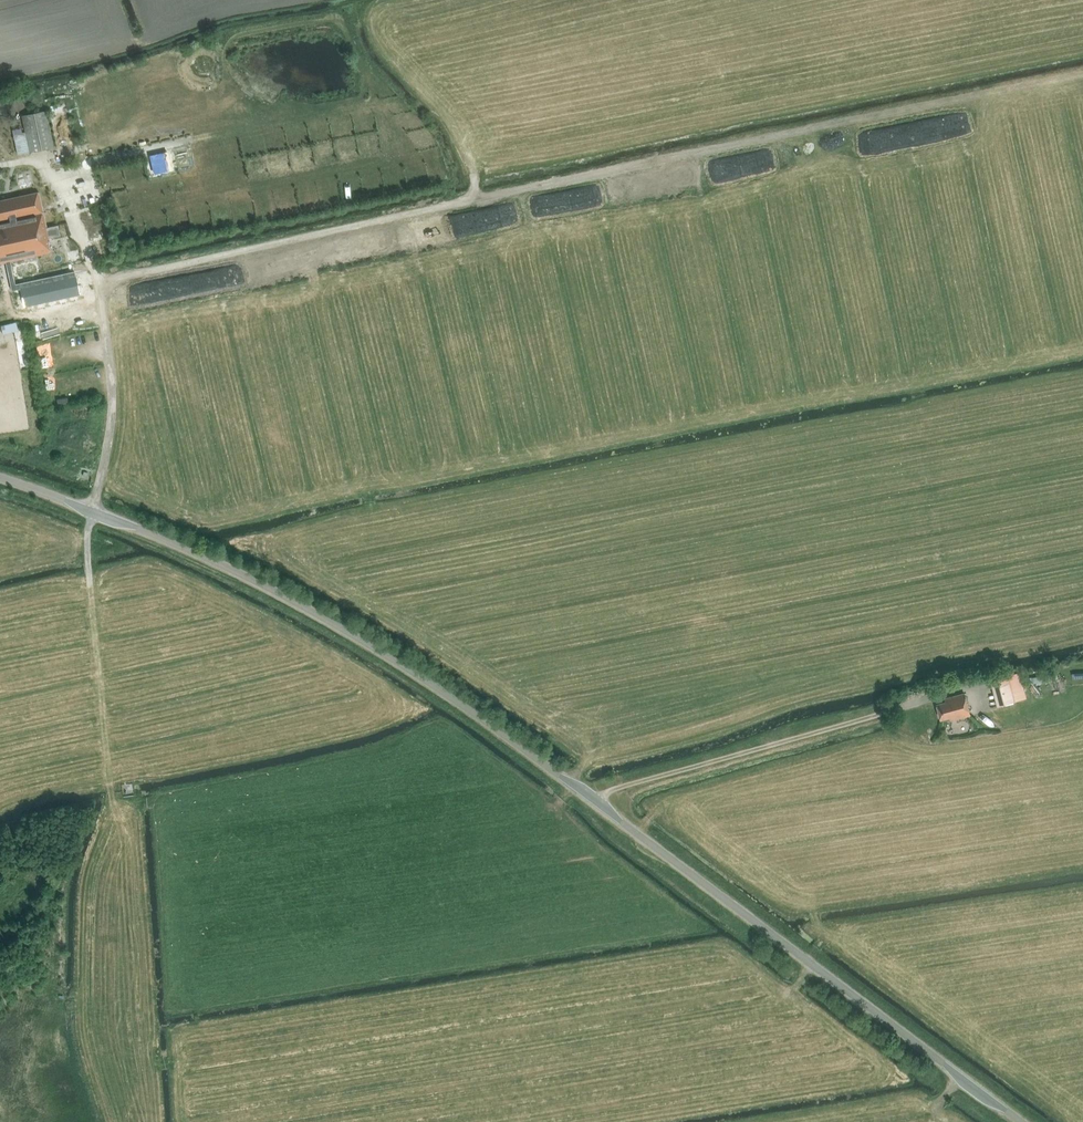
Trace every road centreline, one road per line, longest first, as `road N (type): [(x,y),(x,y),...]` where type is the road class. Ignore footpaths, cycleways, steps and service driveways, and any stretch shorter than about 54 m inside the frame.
road 1 (tertiary): [(1022,1121),(425,679),(179,545),(0,478)]

